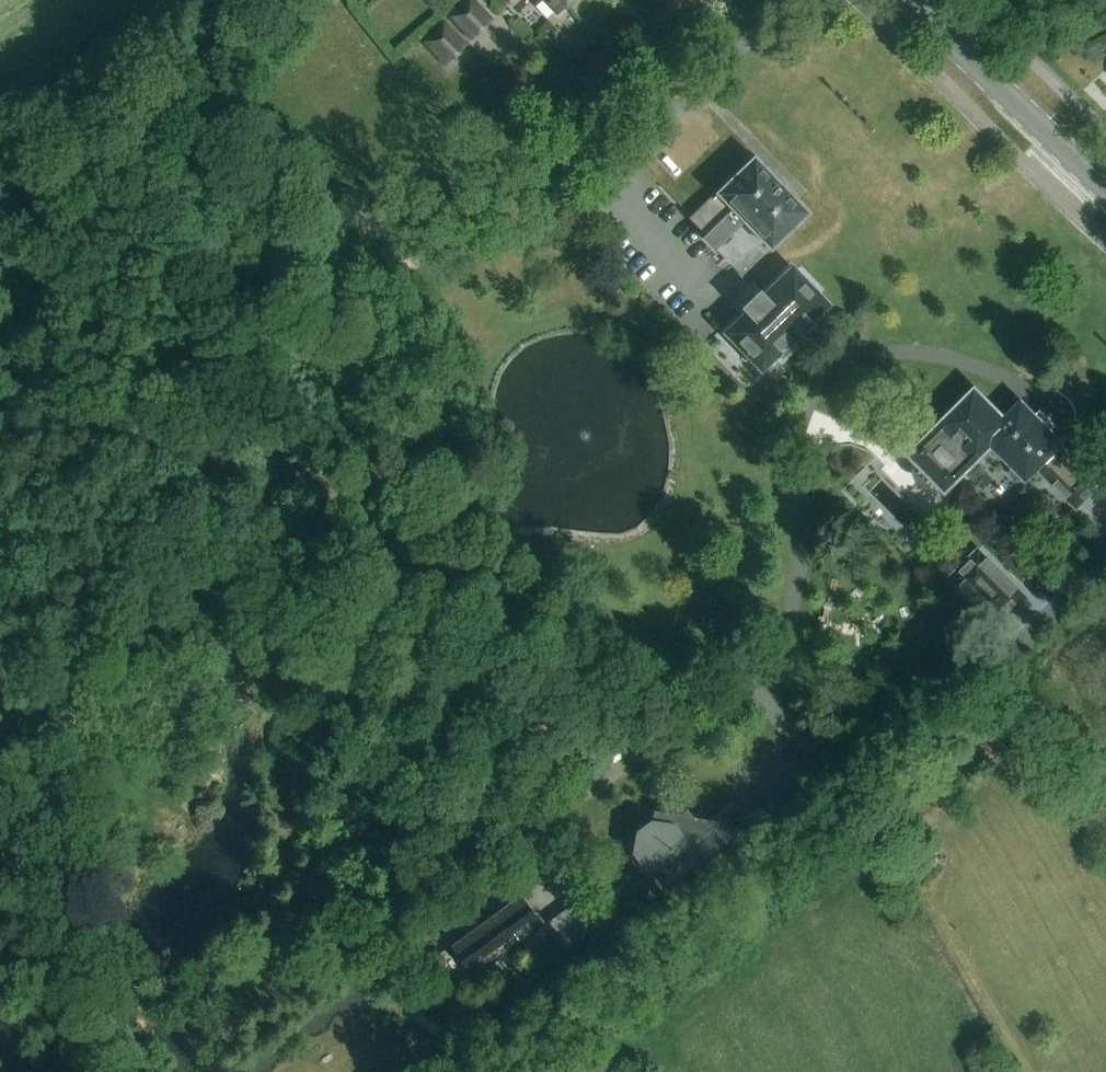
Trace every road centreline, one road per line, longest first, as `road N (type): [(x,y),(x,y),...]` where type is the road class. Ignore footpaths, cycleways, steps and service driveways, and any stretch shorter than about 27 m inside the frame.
road 1 (secondary): [(1105,189),(906,0)]

